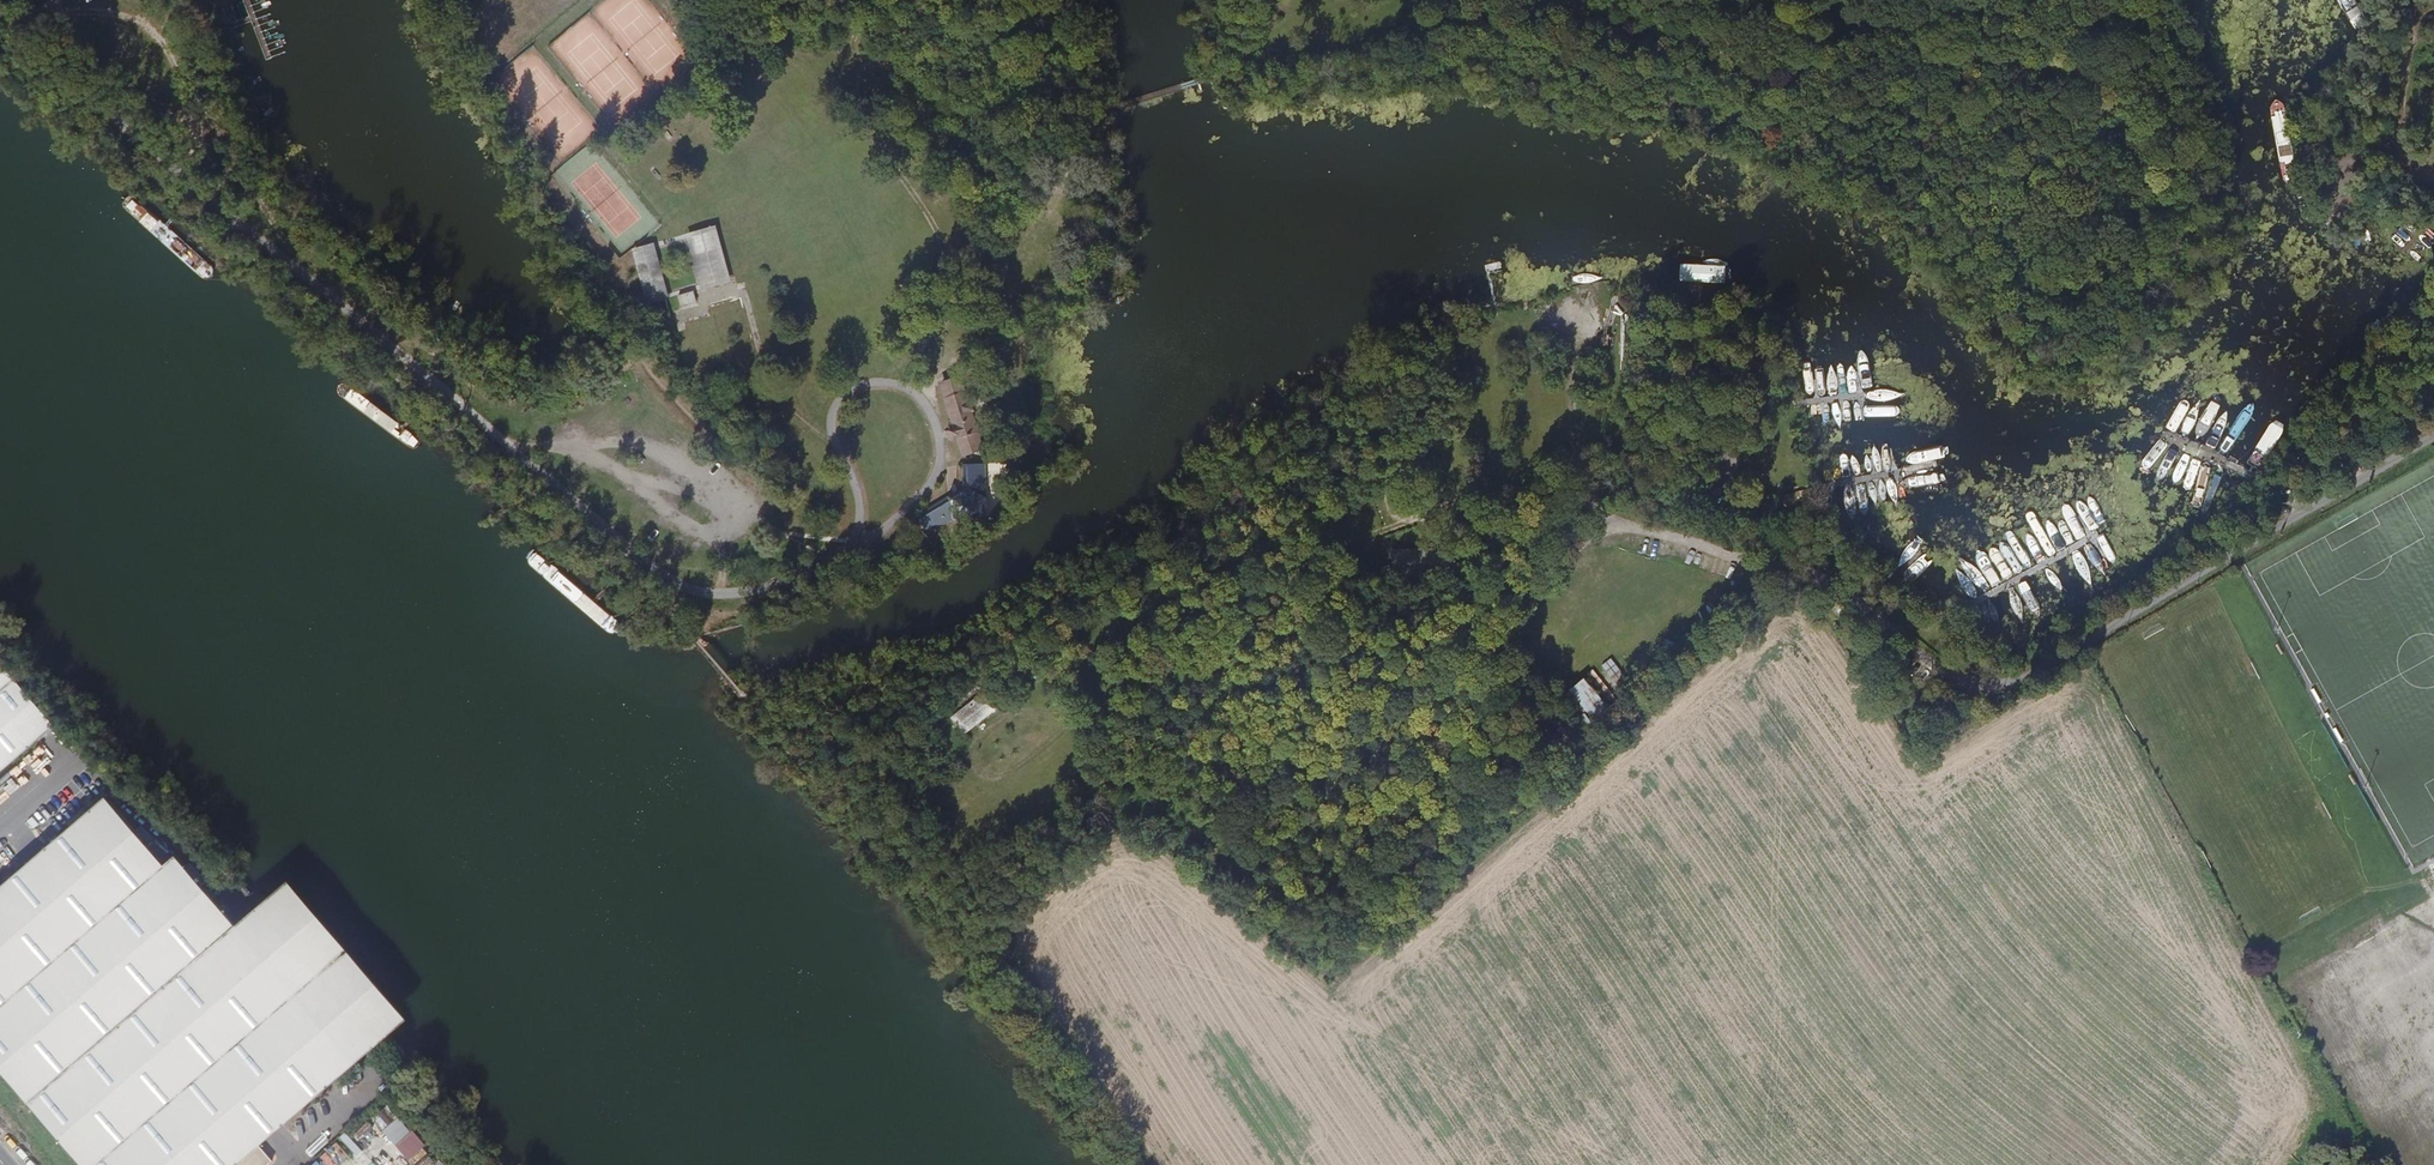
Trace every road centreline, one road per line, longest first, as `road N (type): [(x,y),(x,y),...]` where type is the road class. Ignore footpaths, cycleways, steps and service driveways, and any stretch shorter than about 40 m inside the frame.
road 1 (track): [(694,586),(763,583),(836,558),(913,505),(938,468),(938,428),(920,396),(895,383),(857,387),(833,421),(861,493),(860,511)]

